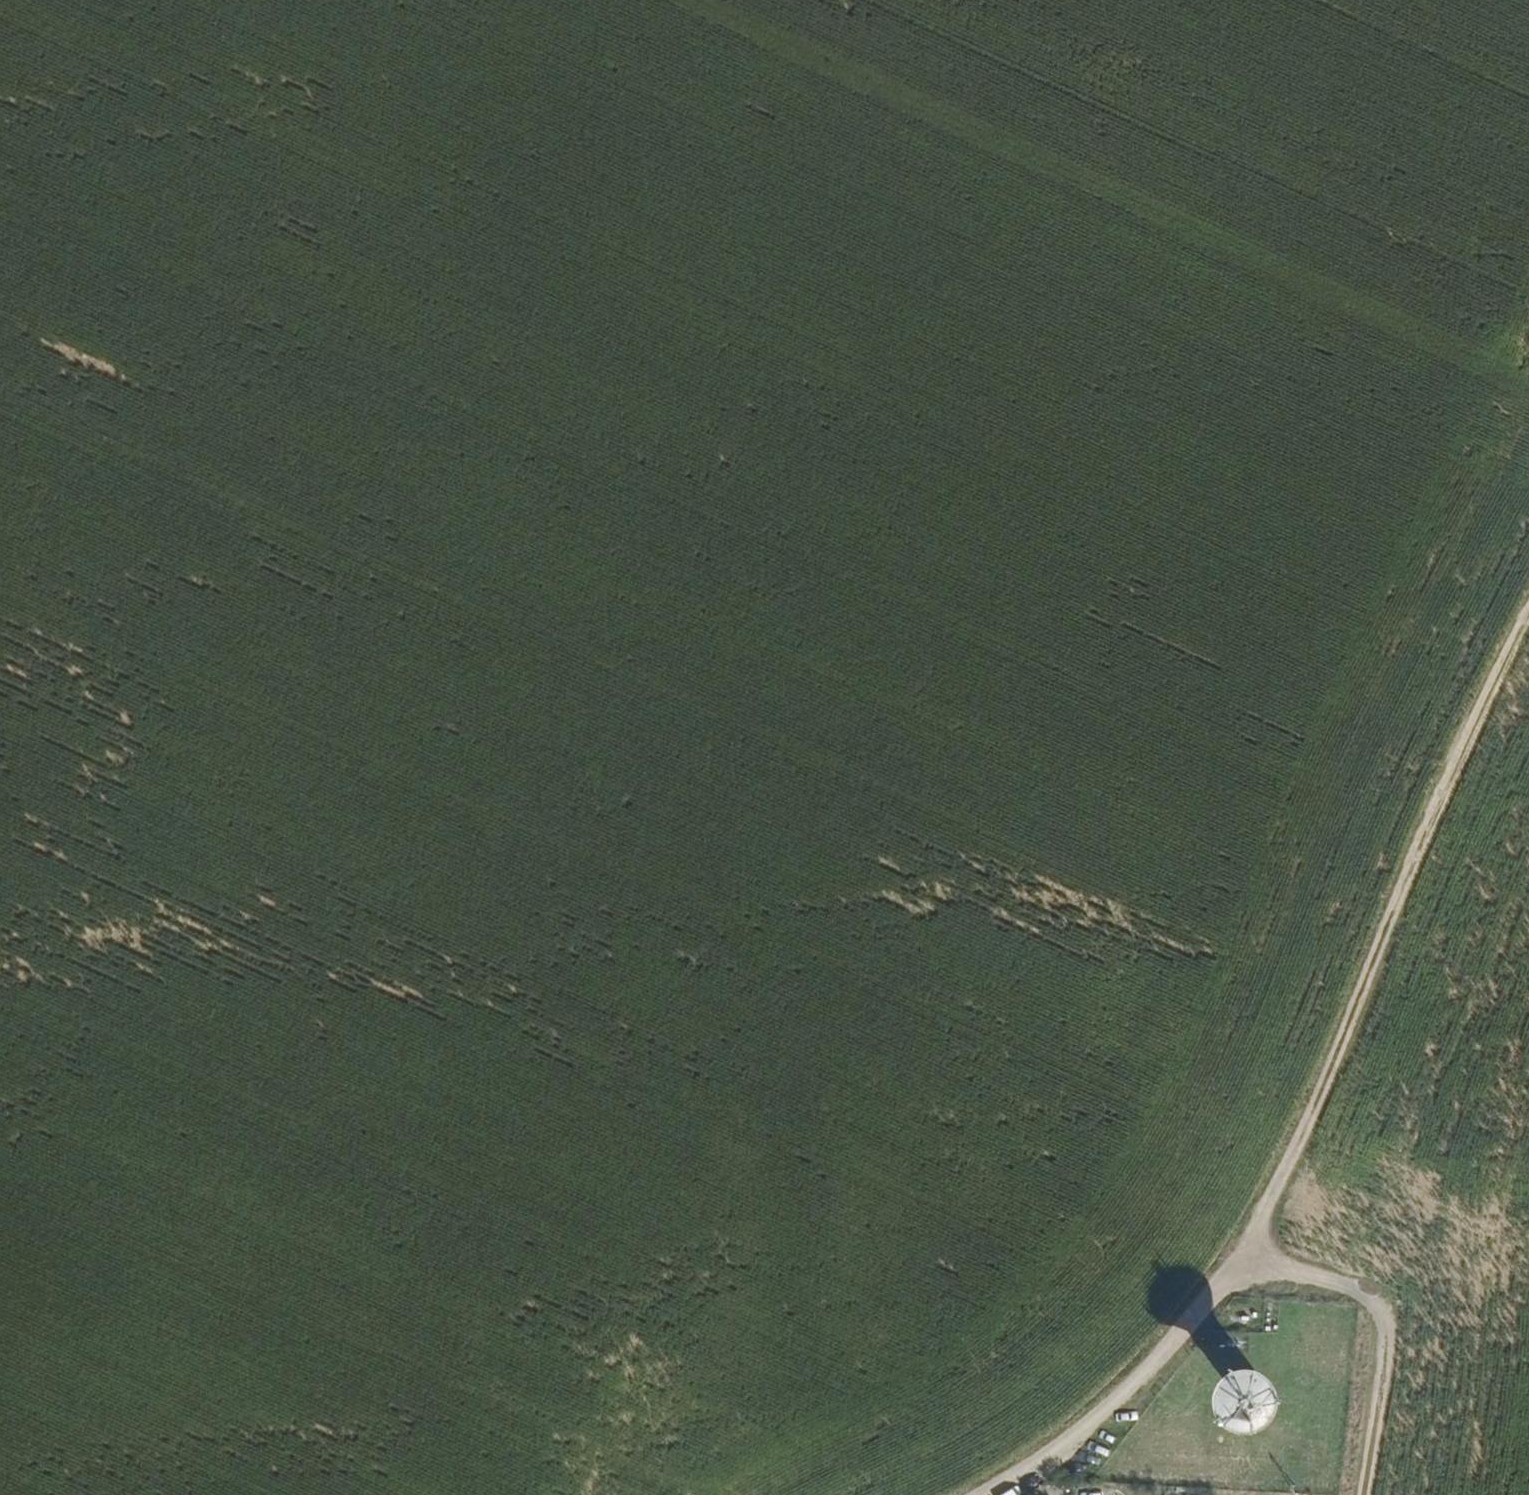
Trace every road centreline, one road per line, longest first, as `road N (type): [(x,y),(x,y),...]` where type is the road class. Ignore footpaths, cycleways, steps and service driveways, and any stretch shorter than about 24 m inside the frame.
road 1 (track): [(1353,1494),(1379,1317),(1362,1295),(1247,1250),(1528,652)]
road 2 (residential): [(1247,1250),(1131,1378),(1013,1478),(979,1494)]

